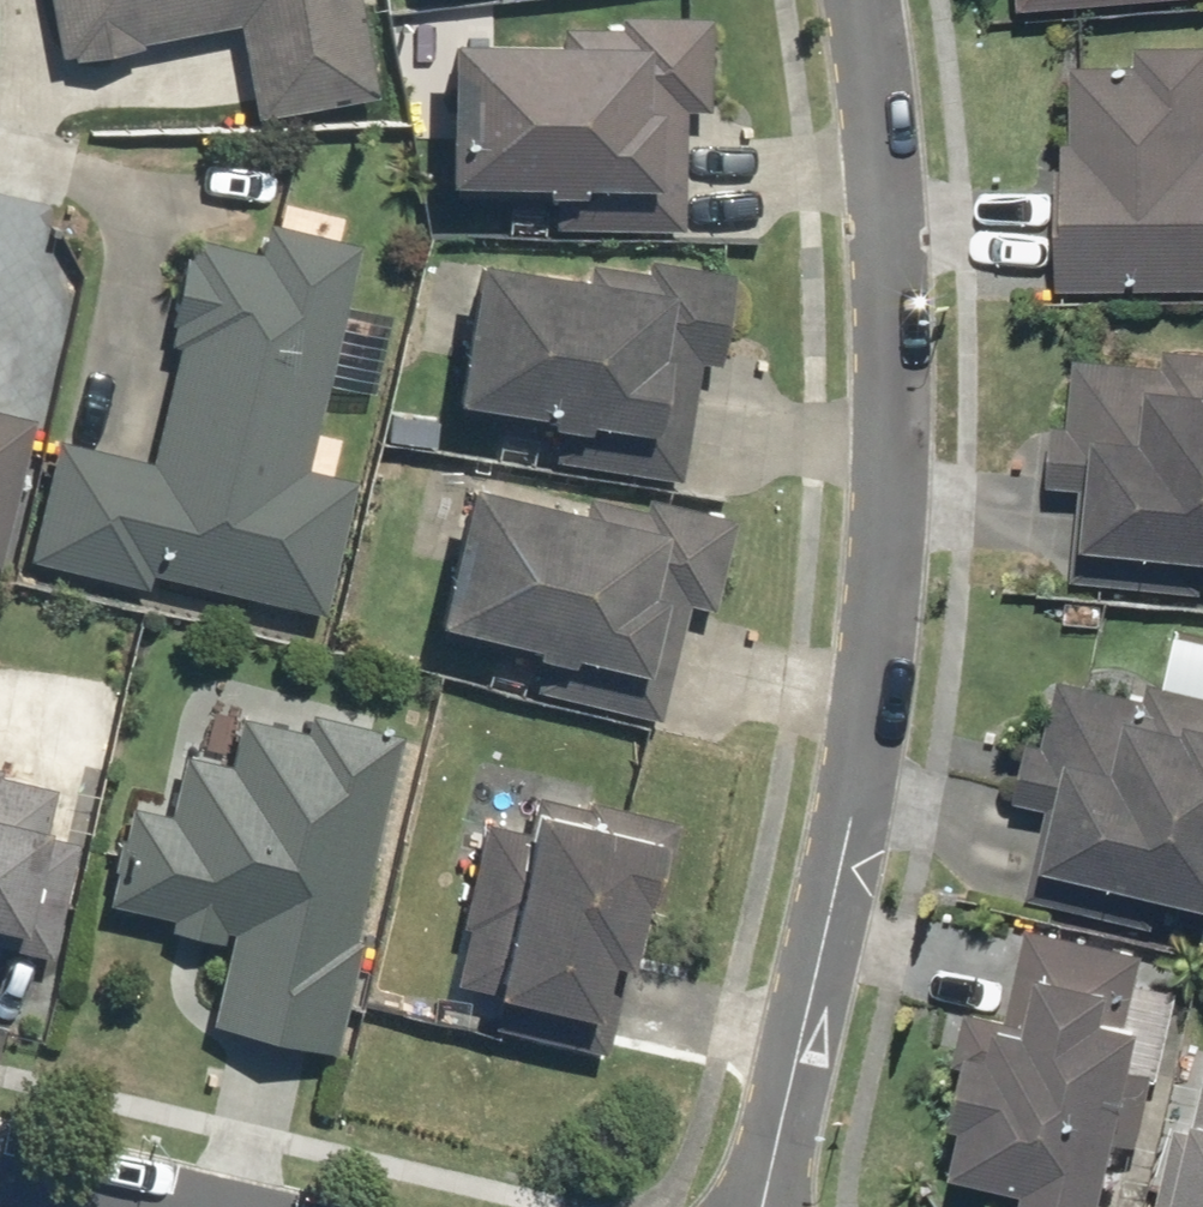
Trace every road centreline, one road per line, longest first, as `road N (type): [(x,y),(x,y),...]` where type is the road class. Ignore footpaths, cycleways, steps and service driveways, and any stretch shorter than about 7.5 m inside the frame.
road 1 (residential): [(868,0),(894,215),(894,519),(850,825),(757,1206)]

